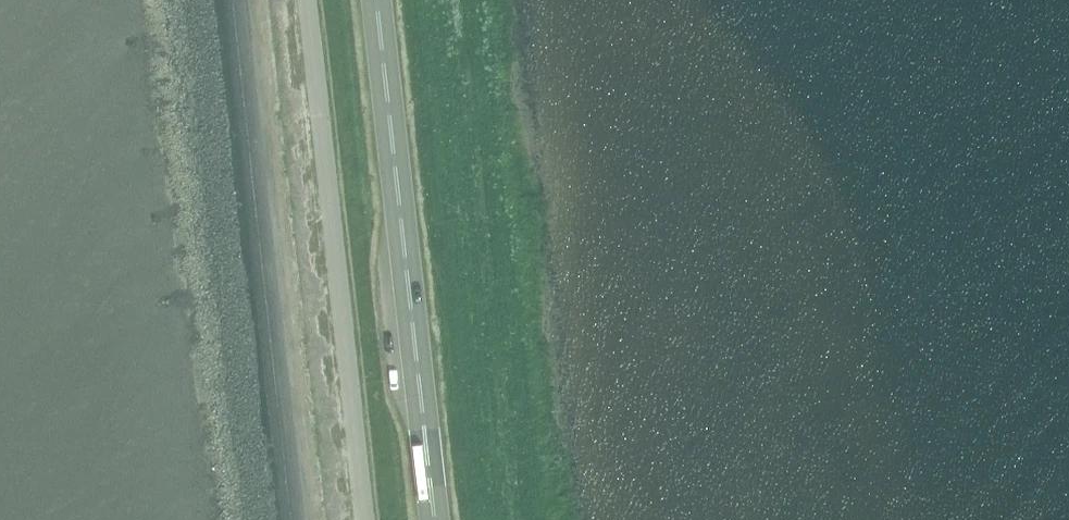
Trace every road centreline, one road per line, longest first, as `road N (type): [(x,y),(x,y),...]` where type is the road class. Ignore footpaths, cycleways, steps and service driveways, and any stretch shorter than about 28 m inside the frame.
road 1 (trunk): [(432,519),(374,0)]
road 2 (unclassified): [(364,519),(306,0)]

